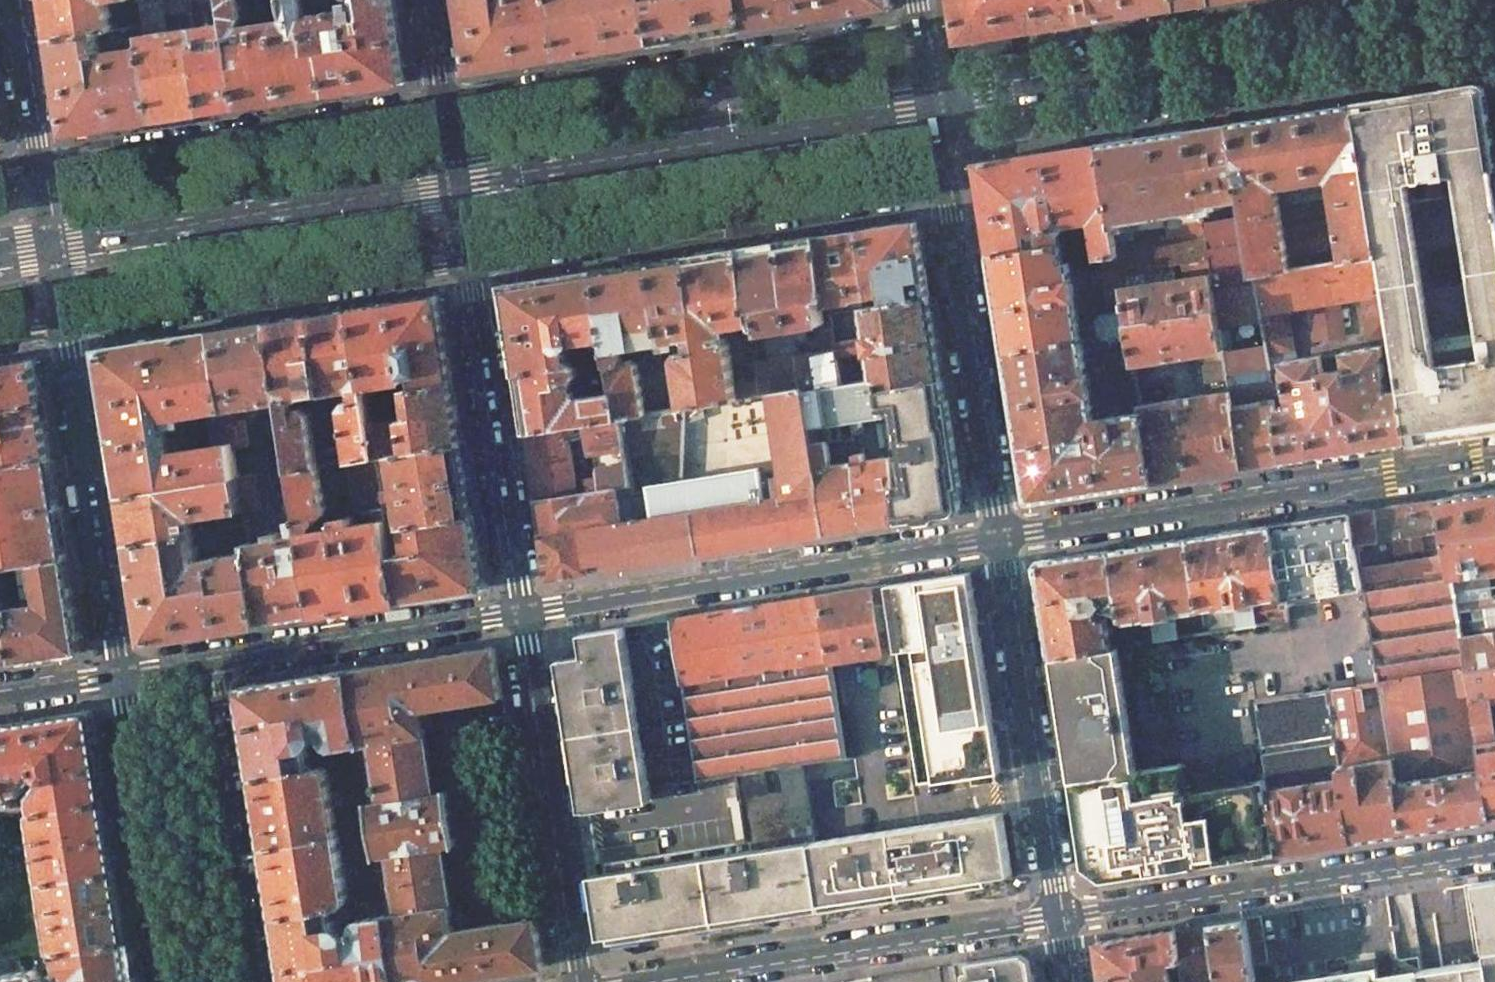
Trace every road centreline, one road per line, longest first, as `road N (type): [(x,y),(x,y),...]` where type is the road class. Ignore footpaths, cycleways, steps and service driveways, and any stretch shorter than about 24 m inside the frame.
road 1 (secondary): [(1494,24),(934,103)]
road 2 (residential): [(1002,542),(1494,465)]
road 3 (residential): [(522,615),(1002,542)]
road 4 (secondary): [(934,103),(460,186)]
road 5 (residential): [(1494,851),(1054,918)]
road 6 (residential): [(934,103),(1002,542)]
road 7 (residential): [(522,615),(460,186)]
road 8 (residential): [(55,252),(121,678)]
road 9 (residential): [(1054,918),(629,981)]
road 10 (secondary): [(460,186),(55,252)]
road 11 (residential): [(1002,542),(1054,918)]
road 12 (residential): [(576,981),(522,615)]
road 13 (residential): [(205,665),(522,615)]
road 14 (residential): [(255,981),(205,665)]
road 15 (residential): [(121,678),(169,981)]
road 16 (residential): [(16,0),(55,252)]
road 17 (residential): [(460,186),(427,0)]
road 18 (residential): [(0,696),(121,678)]

